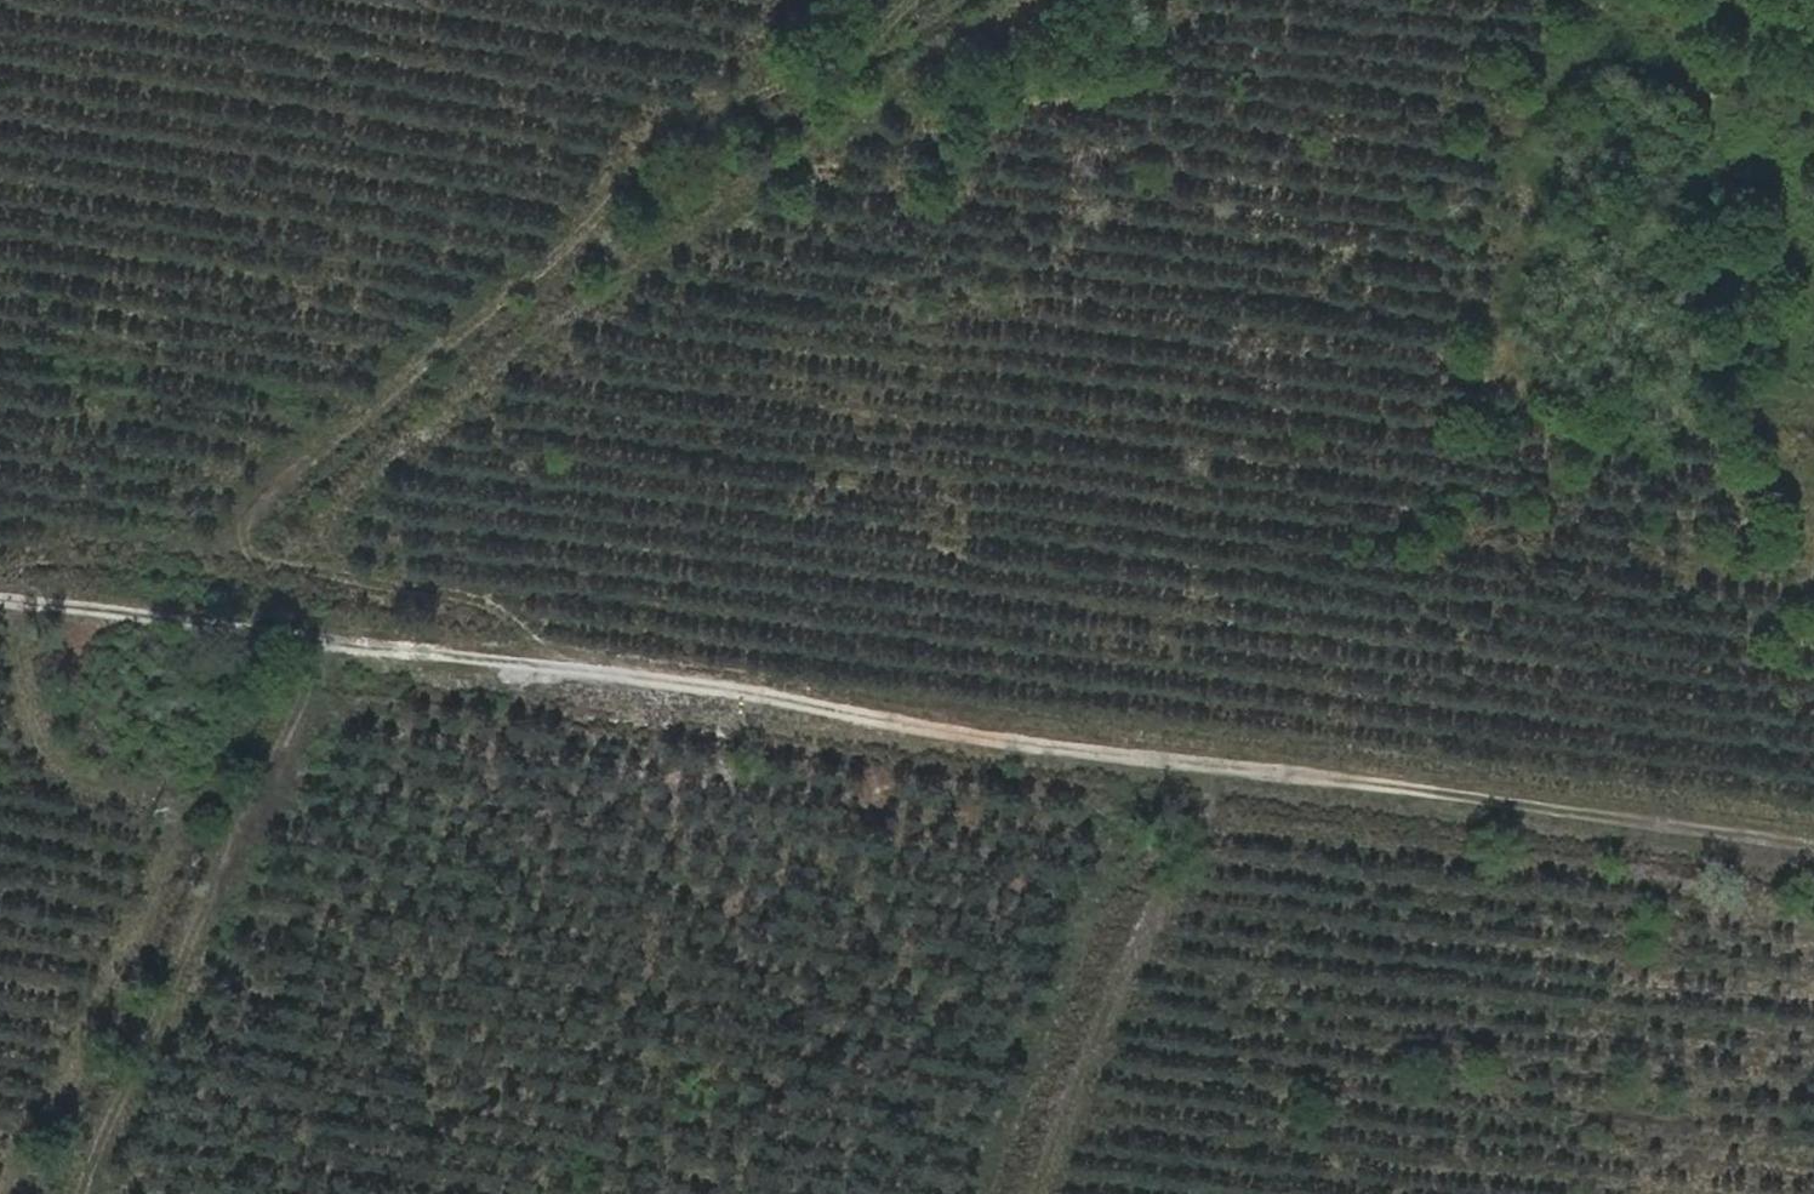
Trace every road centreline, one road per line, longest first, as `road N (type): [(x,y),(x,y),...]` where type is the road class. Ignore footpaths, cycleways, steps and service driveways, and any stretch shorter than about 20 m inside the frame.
road 1 (track): [(1813,852),(1003,745),(586,673),(0,598)]

